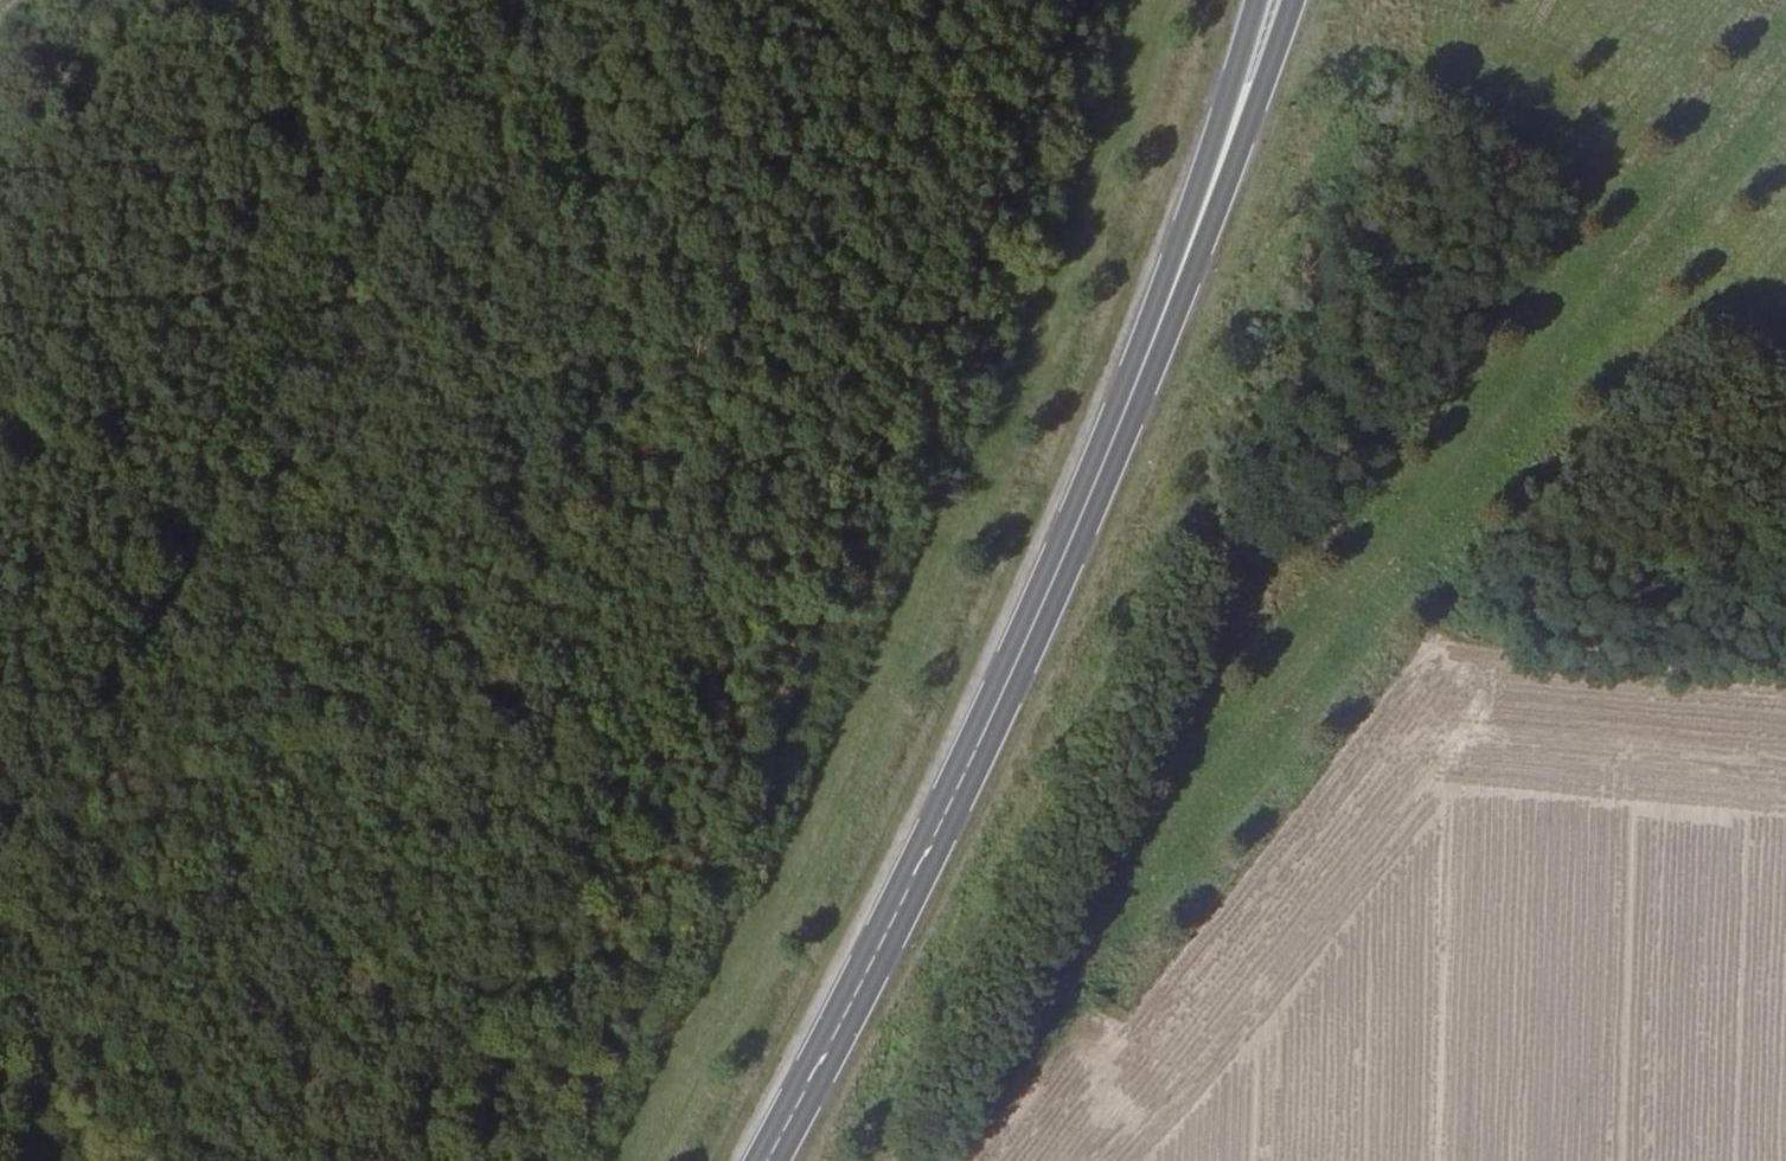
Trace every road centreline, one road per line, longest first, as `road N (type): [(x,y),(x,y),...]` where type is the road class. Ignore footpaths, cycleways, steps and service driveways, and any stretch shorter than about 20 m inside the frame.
road 1 (primary): [(1197,229),(1074,532),(955,794),(767,1160)]
road 2 (primary): [(1197,229),(1261,94),(1293,0)]
road 3 (primary): [(1258,0),(1197,229)]

